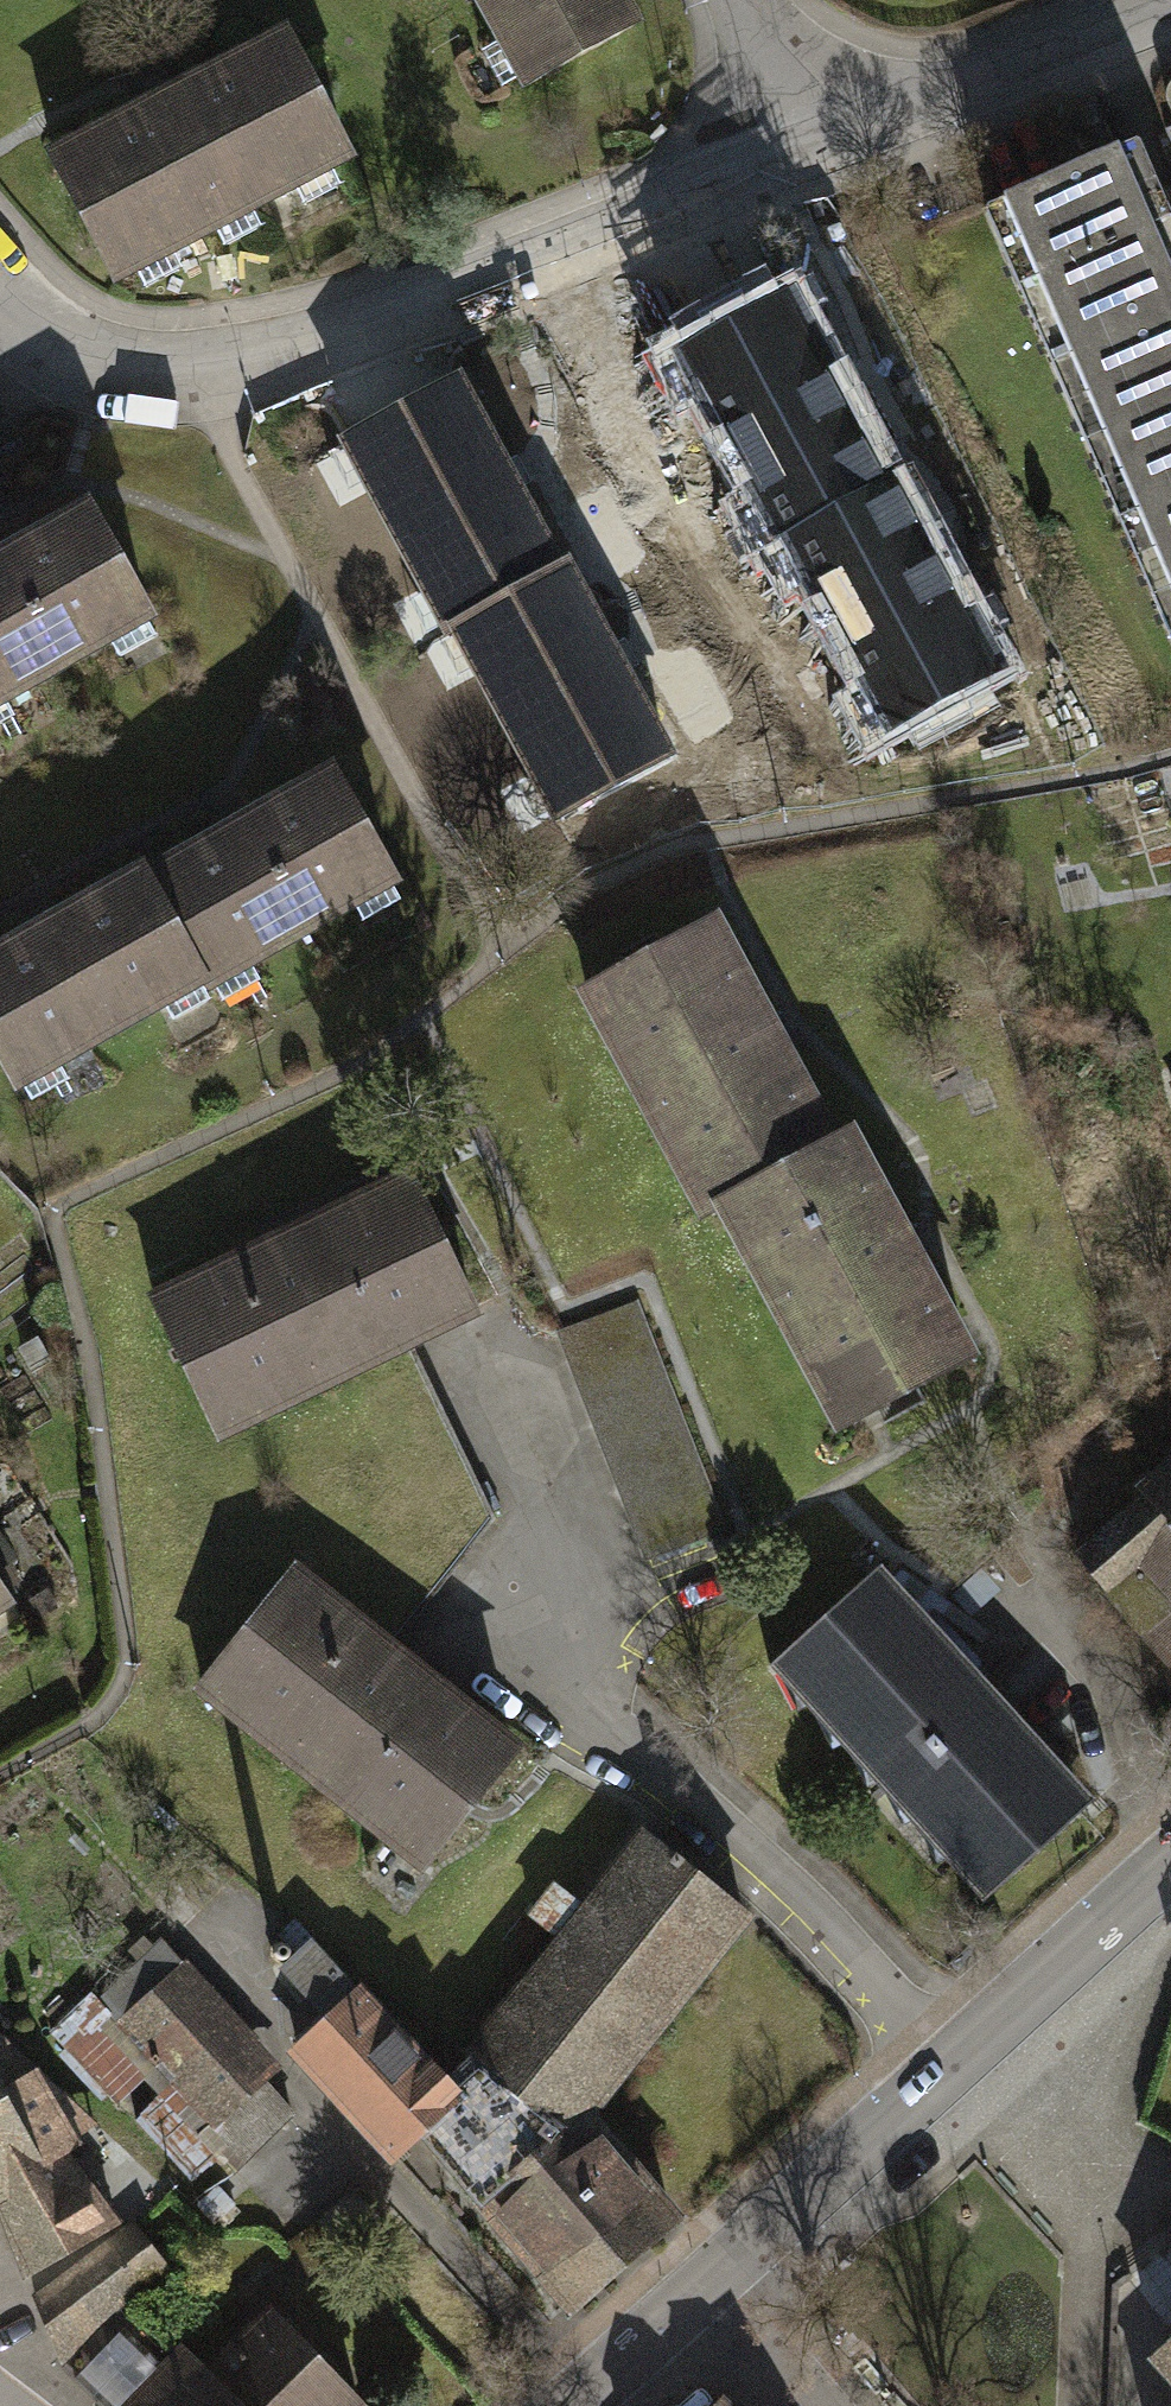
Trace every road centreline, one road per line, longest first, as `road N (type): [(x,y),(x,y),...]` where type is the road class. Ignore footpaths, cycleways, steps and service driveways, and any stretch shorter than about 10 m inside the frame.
road 1 (residential): [(826,153),(367,340),(214,378),(44,353),(0,315)]
road 2 (secondary): [(1170,1862),(687,2306)]
road 3 (residential): [(1170,13),(826,153)]
road 4 (residential): [(826,153),(747,0)]
road 5 (secondary): [(687,2306),(573,2405)]
road 6 (residential): [(687,2306),(789,2405)]

